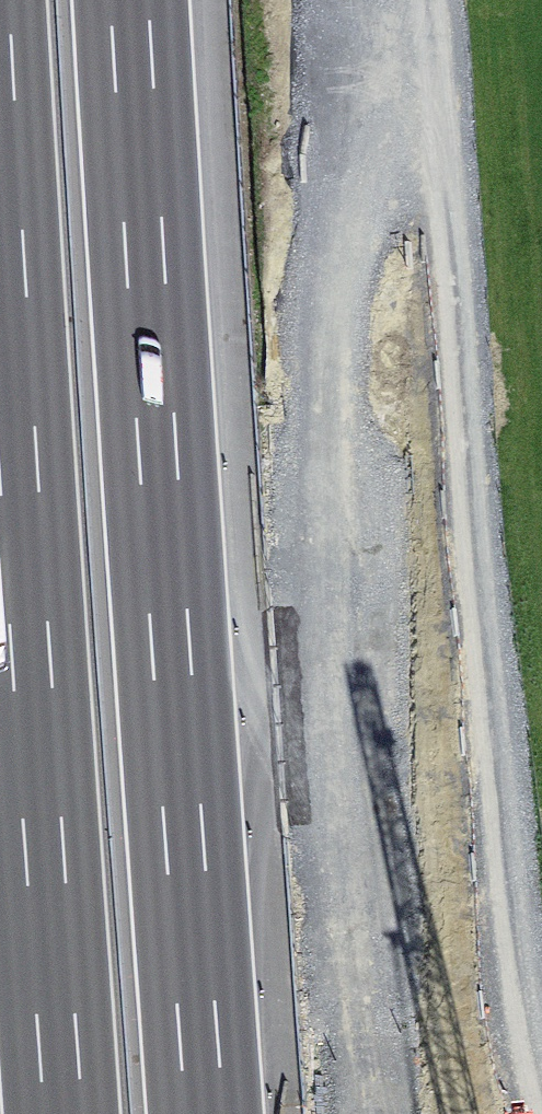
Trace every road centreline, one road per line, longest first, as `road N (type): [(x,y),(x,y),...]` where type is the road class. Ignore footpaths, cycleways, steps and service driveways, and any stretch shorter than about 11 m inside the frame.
road 1 (primary): [(351,0),(367,640),(438,1113)]
road 2 (motorway): [(206,1113),(131,0)]
road 3 (motorway): [(0,147),(63,1113)]

